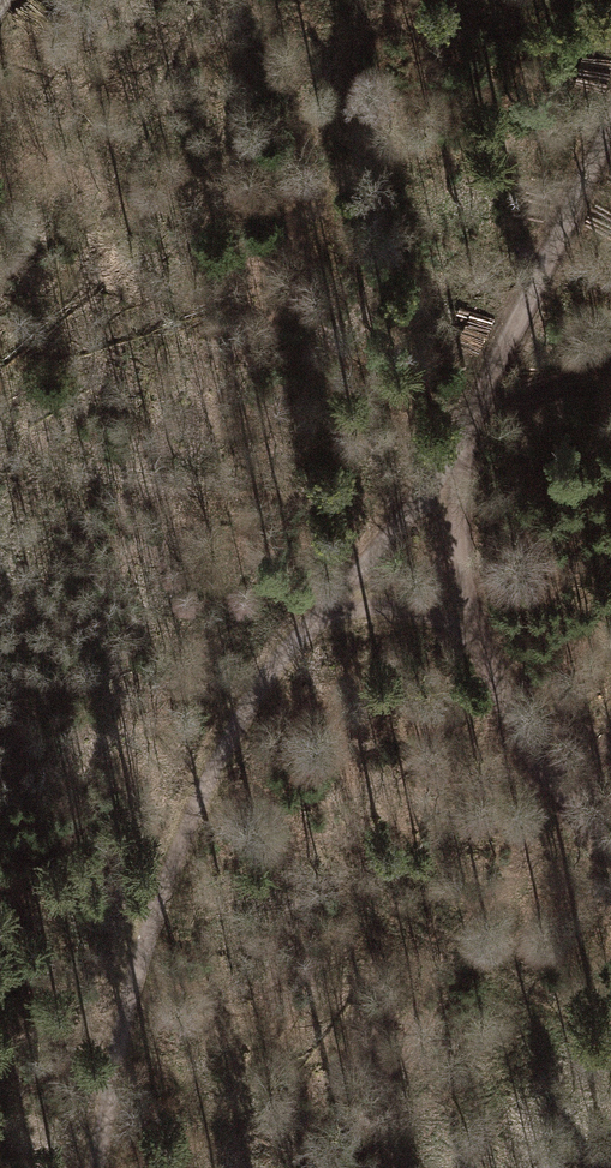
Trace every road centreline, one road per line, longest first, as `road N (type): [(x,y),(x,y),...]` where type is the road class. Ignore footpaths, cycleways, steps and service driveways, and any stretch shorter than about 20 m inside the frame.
road 1 (track): [(91,1167),(152,919),(291,648),(451,462)]
road 2 (track): [(451,462),(473,634),(492,687),(554,793),(610,850)]
road 3 (track): [(610,162),(488,419),(451,462)]
road 4 (track): [(307,630),(366,611),(473,634)]

